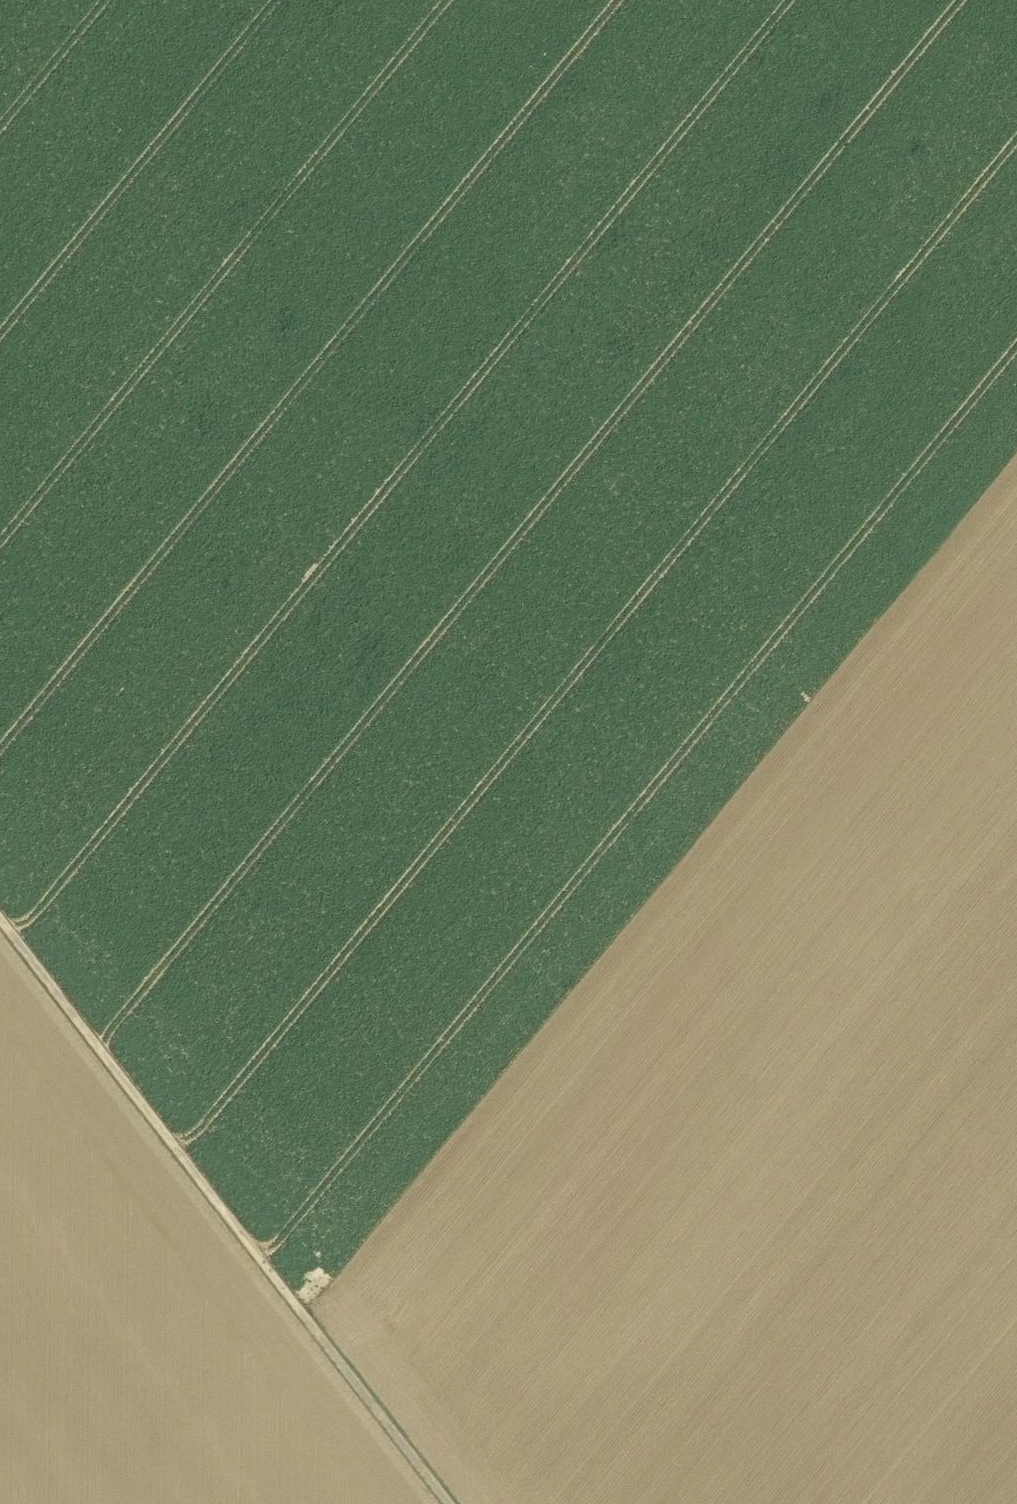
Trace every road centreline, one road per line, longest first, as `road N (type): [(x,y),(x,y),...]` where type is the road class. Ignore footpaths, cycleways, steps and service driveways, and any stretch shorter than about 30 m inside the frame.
road 1 (track): [(458,1503),(0,912)]

